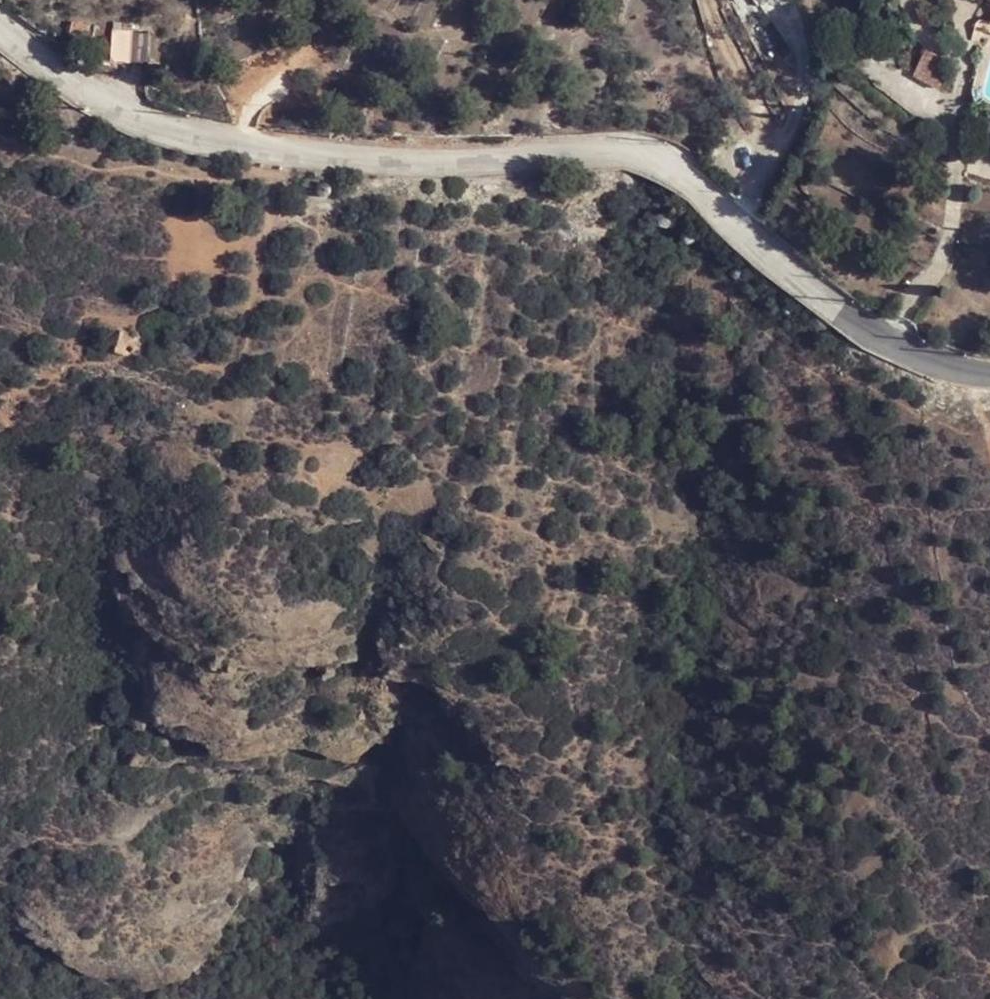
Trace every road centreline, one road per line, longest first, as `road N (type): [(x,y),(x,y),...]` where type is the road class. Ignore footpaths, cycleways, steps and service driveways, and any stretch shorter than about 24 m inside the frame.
road 1 (unclassified): [(0,27),(57,72),(135,117),(216,141),(450,159),(607,149),(642,155),(678,174),(857,323),(893,346),(989,376)]

